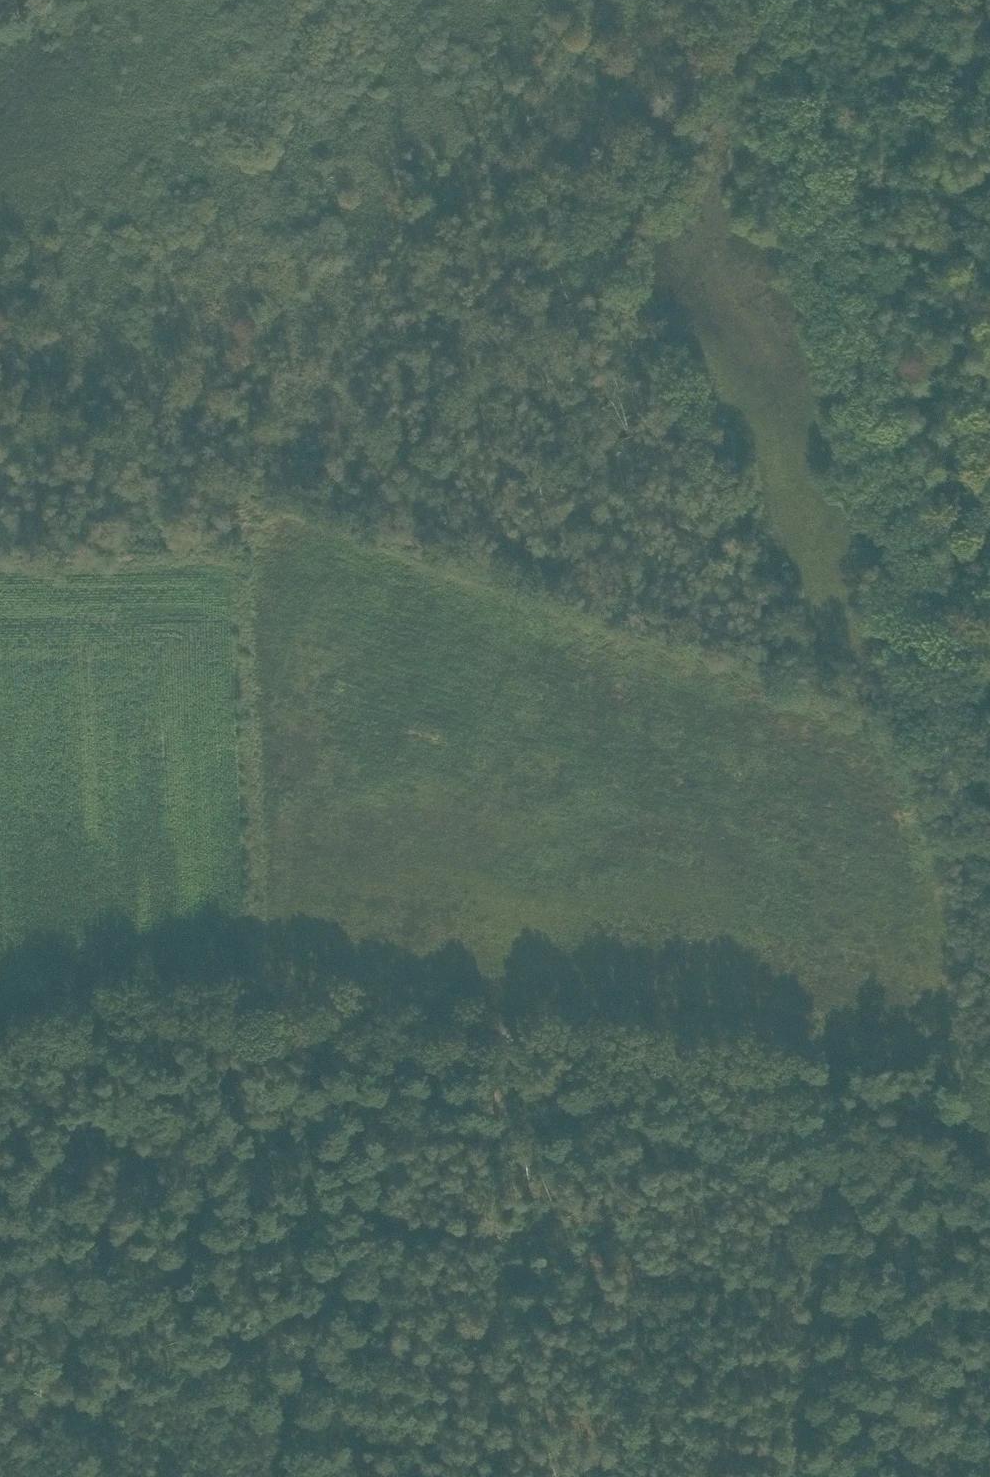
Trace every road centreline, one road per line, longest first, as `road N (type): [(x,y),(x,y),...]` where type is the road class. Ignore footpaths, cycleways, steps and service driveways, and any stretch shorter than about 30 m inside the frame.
road 1 (track): [(0,1037),(30,1020),(196,1009),(403,1018),(847,1072)]
road 2 (track): [(847,1072),(989,1093)]

